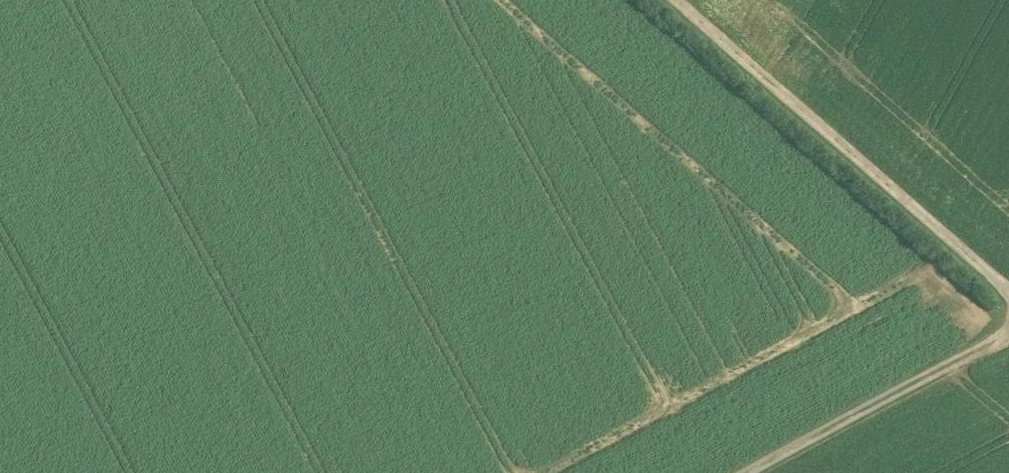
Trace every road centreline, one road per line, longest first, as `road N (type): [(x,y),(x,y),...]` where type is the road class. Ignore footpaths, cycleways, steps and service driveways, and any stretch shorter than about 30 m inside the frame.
road 1 (track): [(665,0),(1008,292)]
road 2 (track): [(1008,335),(749,472)]

